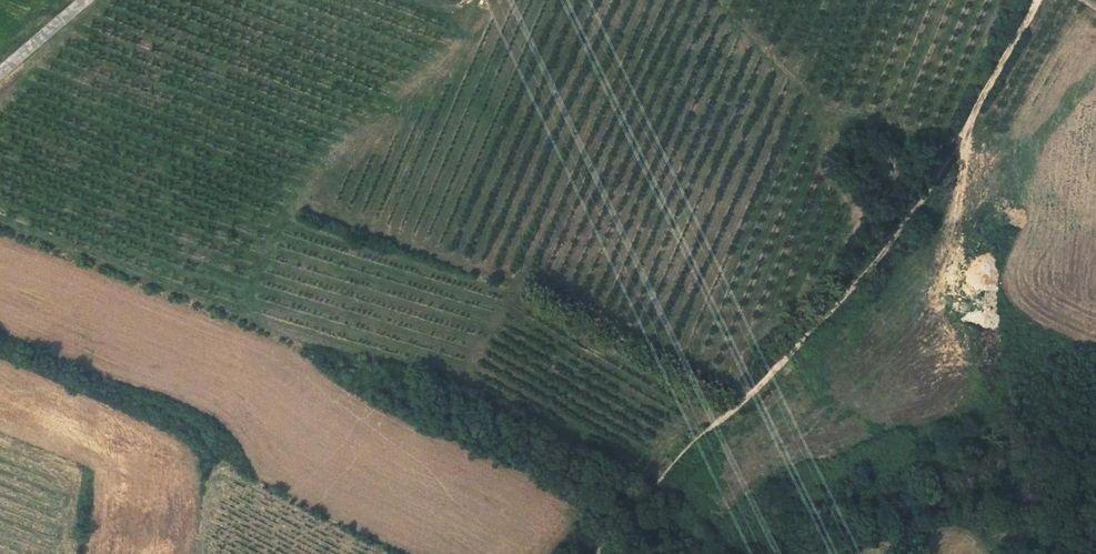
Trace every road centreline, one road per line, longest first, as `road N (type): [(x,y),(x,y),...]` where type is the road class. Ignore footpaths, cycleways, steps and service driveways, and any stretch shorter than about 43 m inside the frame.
road 1 (track): [(1031,0),(951,151),(834,309),(593,553)]

